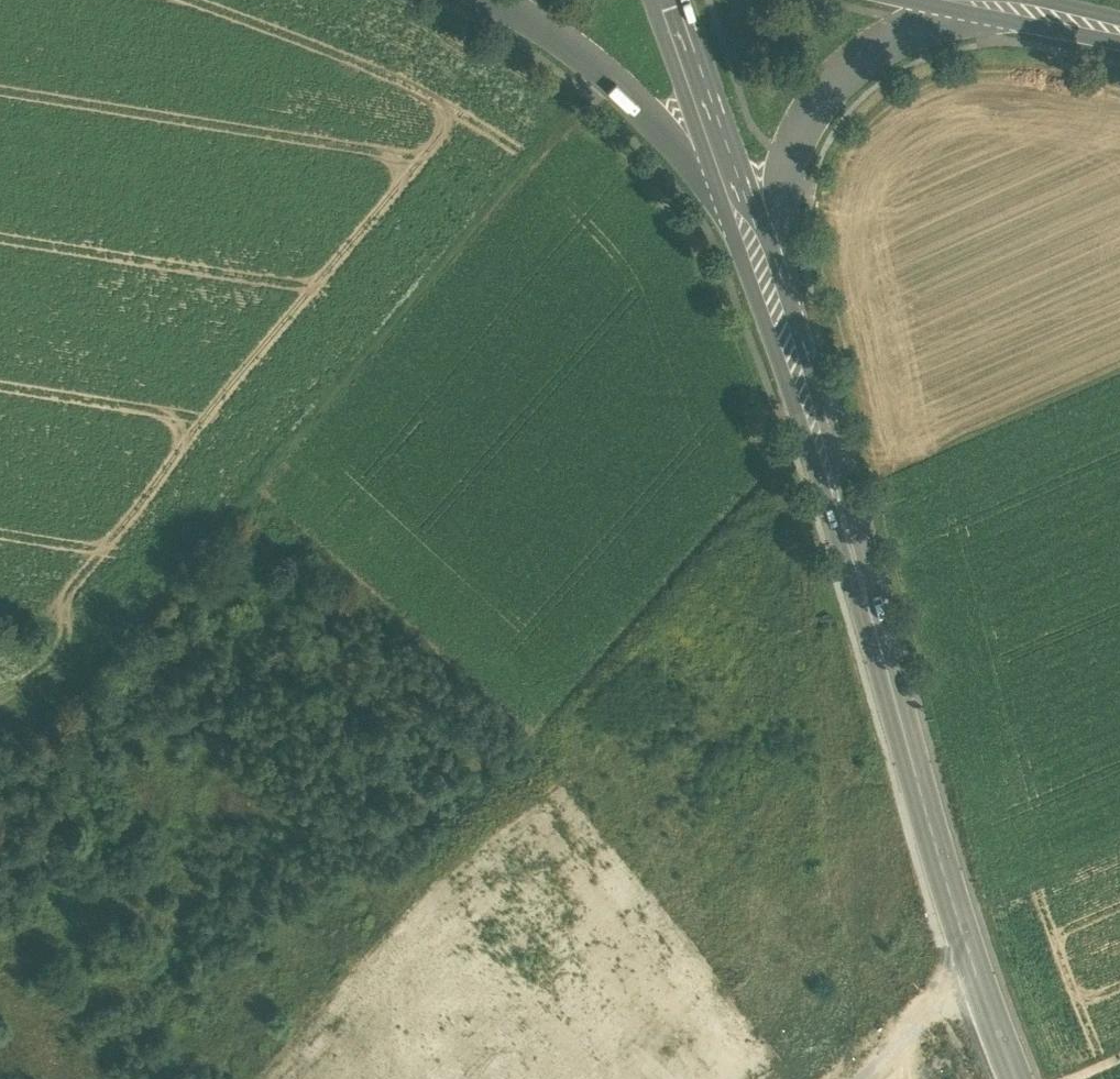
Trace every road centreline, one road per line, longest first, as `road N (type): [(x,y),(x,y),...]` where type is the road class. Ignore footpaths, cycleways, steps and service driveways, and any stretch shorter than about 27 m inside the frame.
road 1 (secondary): [(793,334),(1019,1078)]
road 2 (track): [(129,640),(604,108)]
road 3 (secondary): [(793,334),(780,250),(801,134),(851,75),(936,9)]
road 4 (secondary): [(486,0),(553,41),(696,163),(733,177)]
road 5 (secondary): [(674,0),(733,177)]
road 6 (secondary): [(936,9),(1119,43)]
road 7 (secondary): [(733,177),(793,334)]

